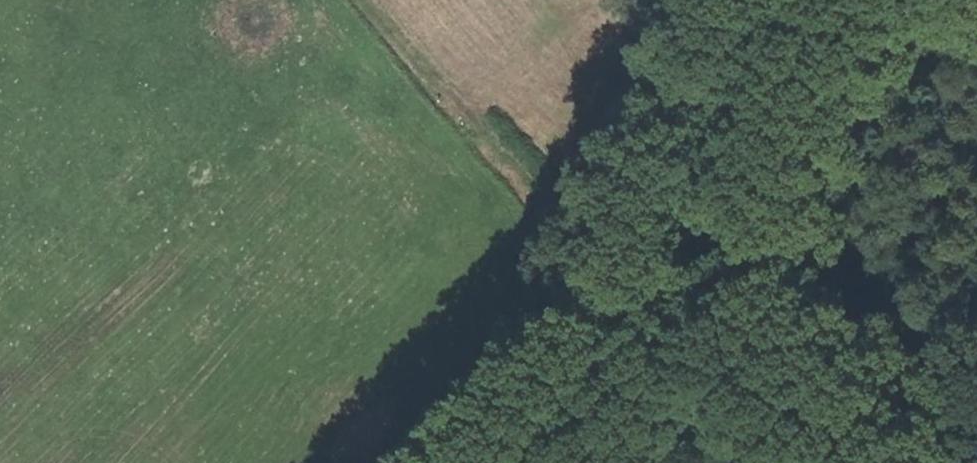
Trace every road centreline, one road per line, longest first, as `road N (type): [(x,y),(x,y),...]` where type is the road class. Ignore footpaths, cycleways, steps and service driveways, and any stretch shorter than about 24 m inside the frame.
road 1 (track): [(532,462),(691,281),(827,0)]
road 2 (track): [(691,281),(583,248),(375,0)]

